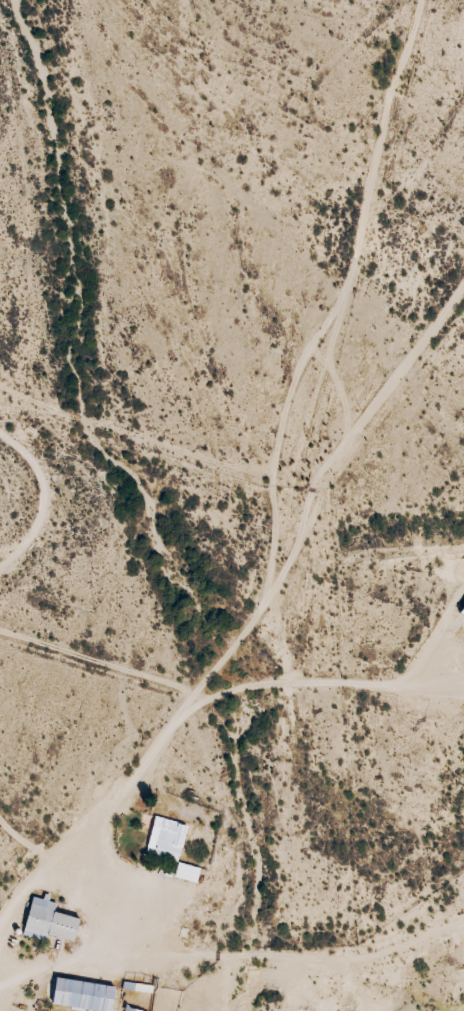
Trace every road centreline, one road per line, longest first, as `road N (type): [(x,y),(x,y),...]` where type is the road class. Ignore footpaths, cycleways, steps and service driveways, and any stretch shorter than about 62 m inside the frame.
road 1 (track): [(463,328),(0,929)]
road 2 (track): [(311,520),(325,402),(436,0)]
road 3 (track): [(0,933),(428,924),(463,898)]

